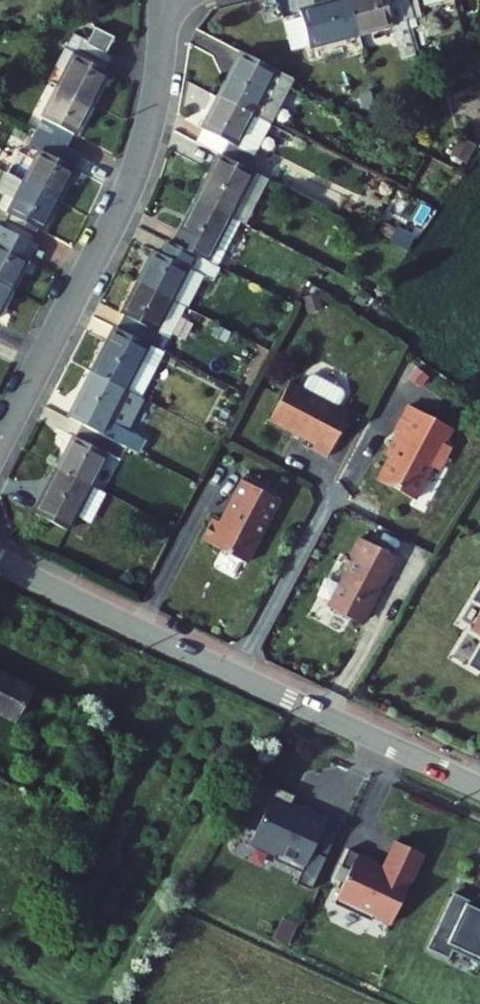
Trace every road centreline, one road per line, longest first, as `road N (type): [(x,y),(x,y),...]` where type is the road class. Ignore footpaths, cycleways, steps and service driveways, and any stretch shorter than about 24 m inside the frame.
road 1 (residential): [(162,0),(161,74),(136,174),(0,442)]
road 2 (tertiary): [(235,672),(479,787)]
road 3 (tertiary): [(0,560),(235,672)]
road 4 (residential): [(329,486),(235,672)]

